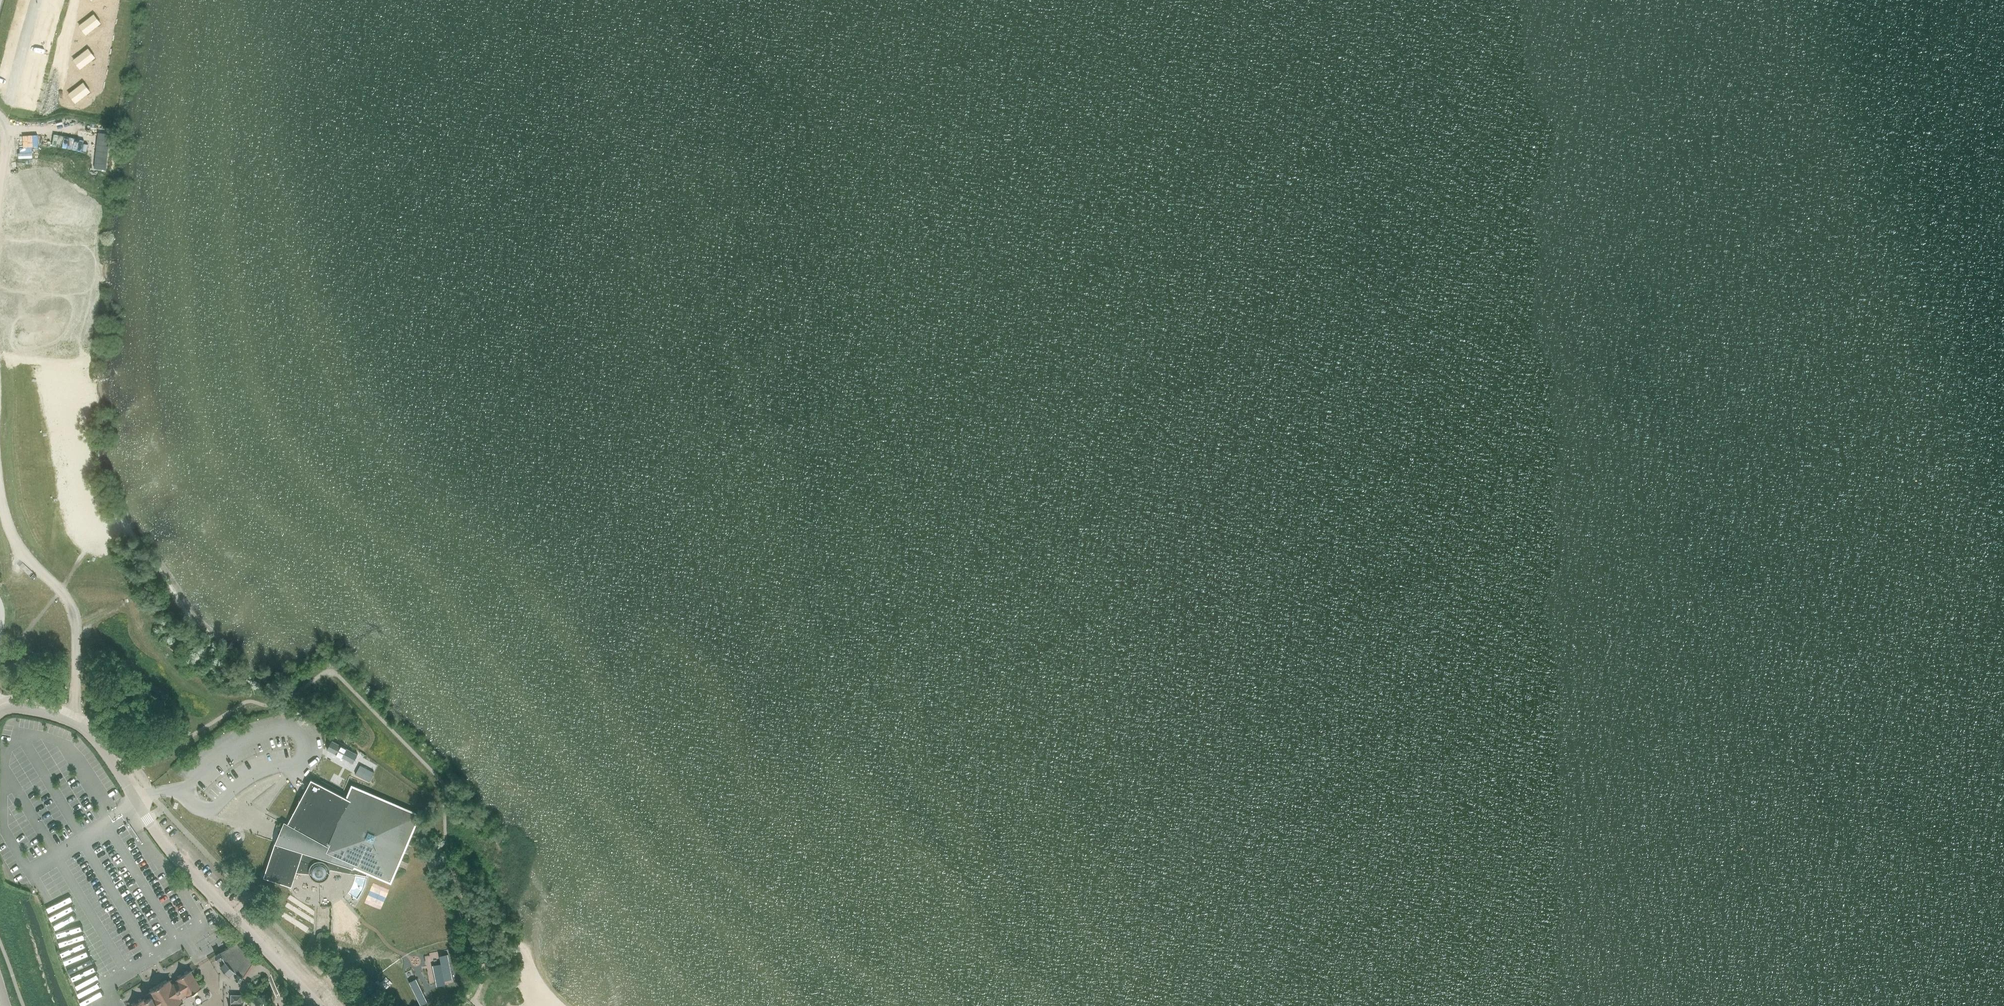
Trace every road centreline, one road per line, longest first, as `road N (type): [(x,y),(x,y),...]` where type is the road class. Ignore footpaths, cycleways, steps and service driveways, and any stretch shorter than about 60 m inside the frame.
road 1 (track): [(75,714),(80,665),(71,604),(20,552),(0,481)]
road 2 (unclassified): [(139,803),(78,723),(3,709)]

